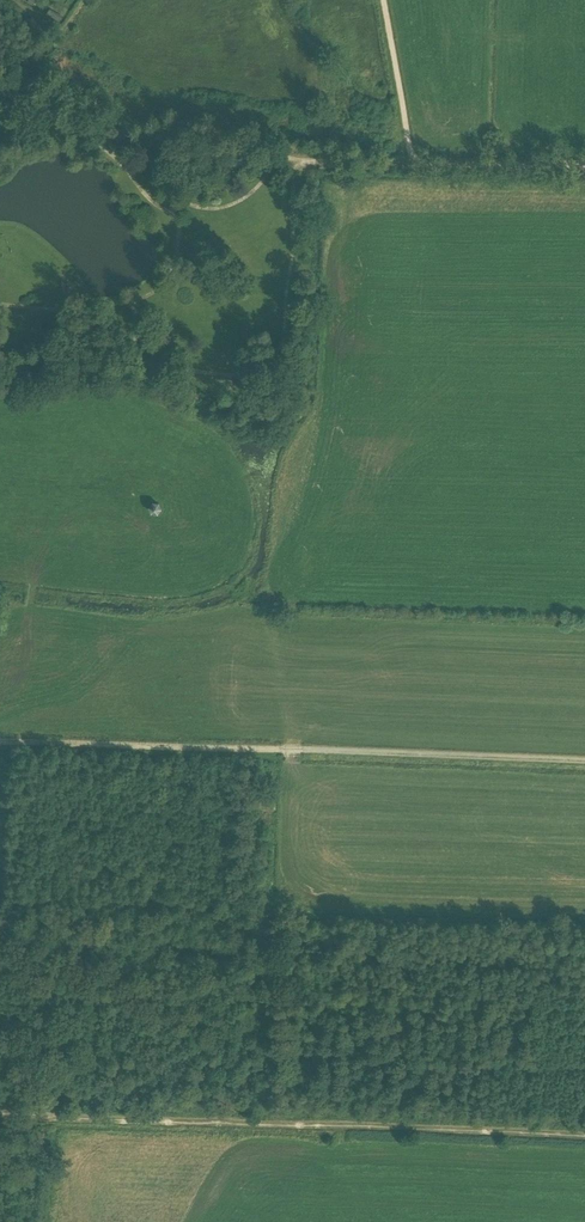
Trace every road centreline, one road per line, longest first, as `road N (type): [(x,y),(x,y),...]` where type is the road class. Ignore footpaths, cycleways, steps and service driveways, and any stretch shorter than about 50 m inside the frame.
road 1 (track): [(0,1112),(584,1136)]
road 2 (track): [(584,165),(422,162),(409,144),(384,0)]

